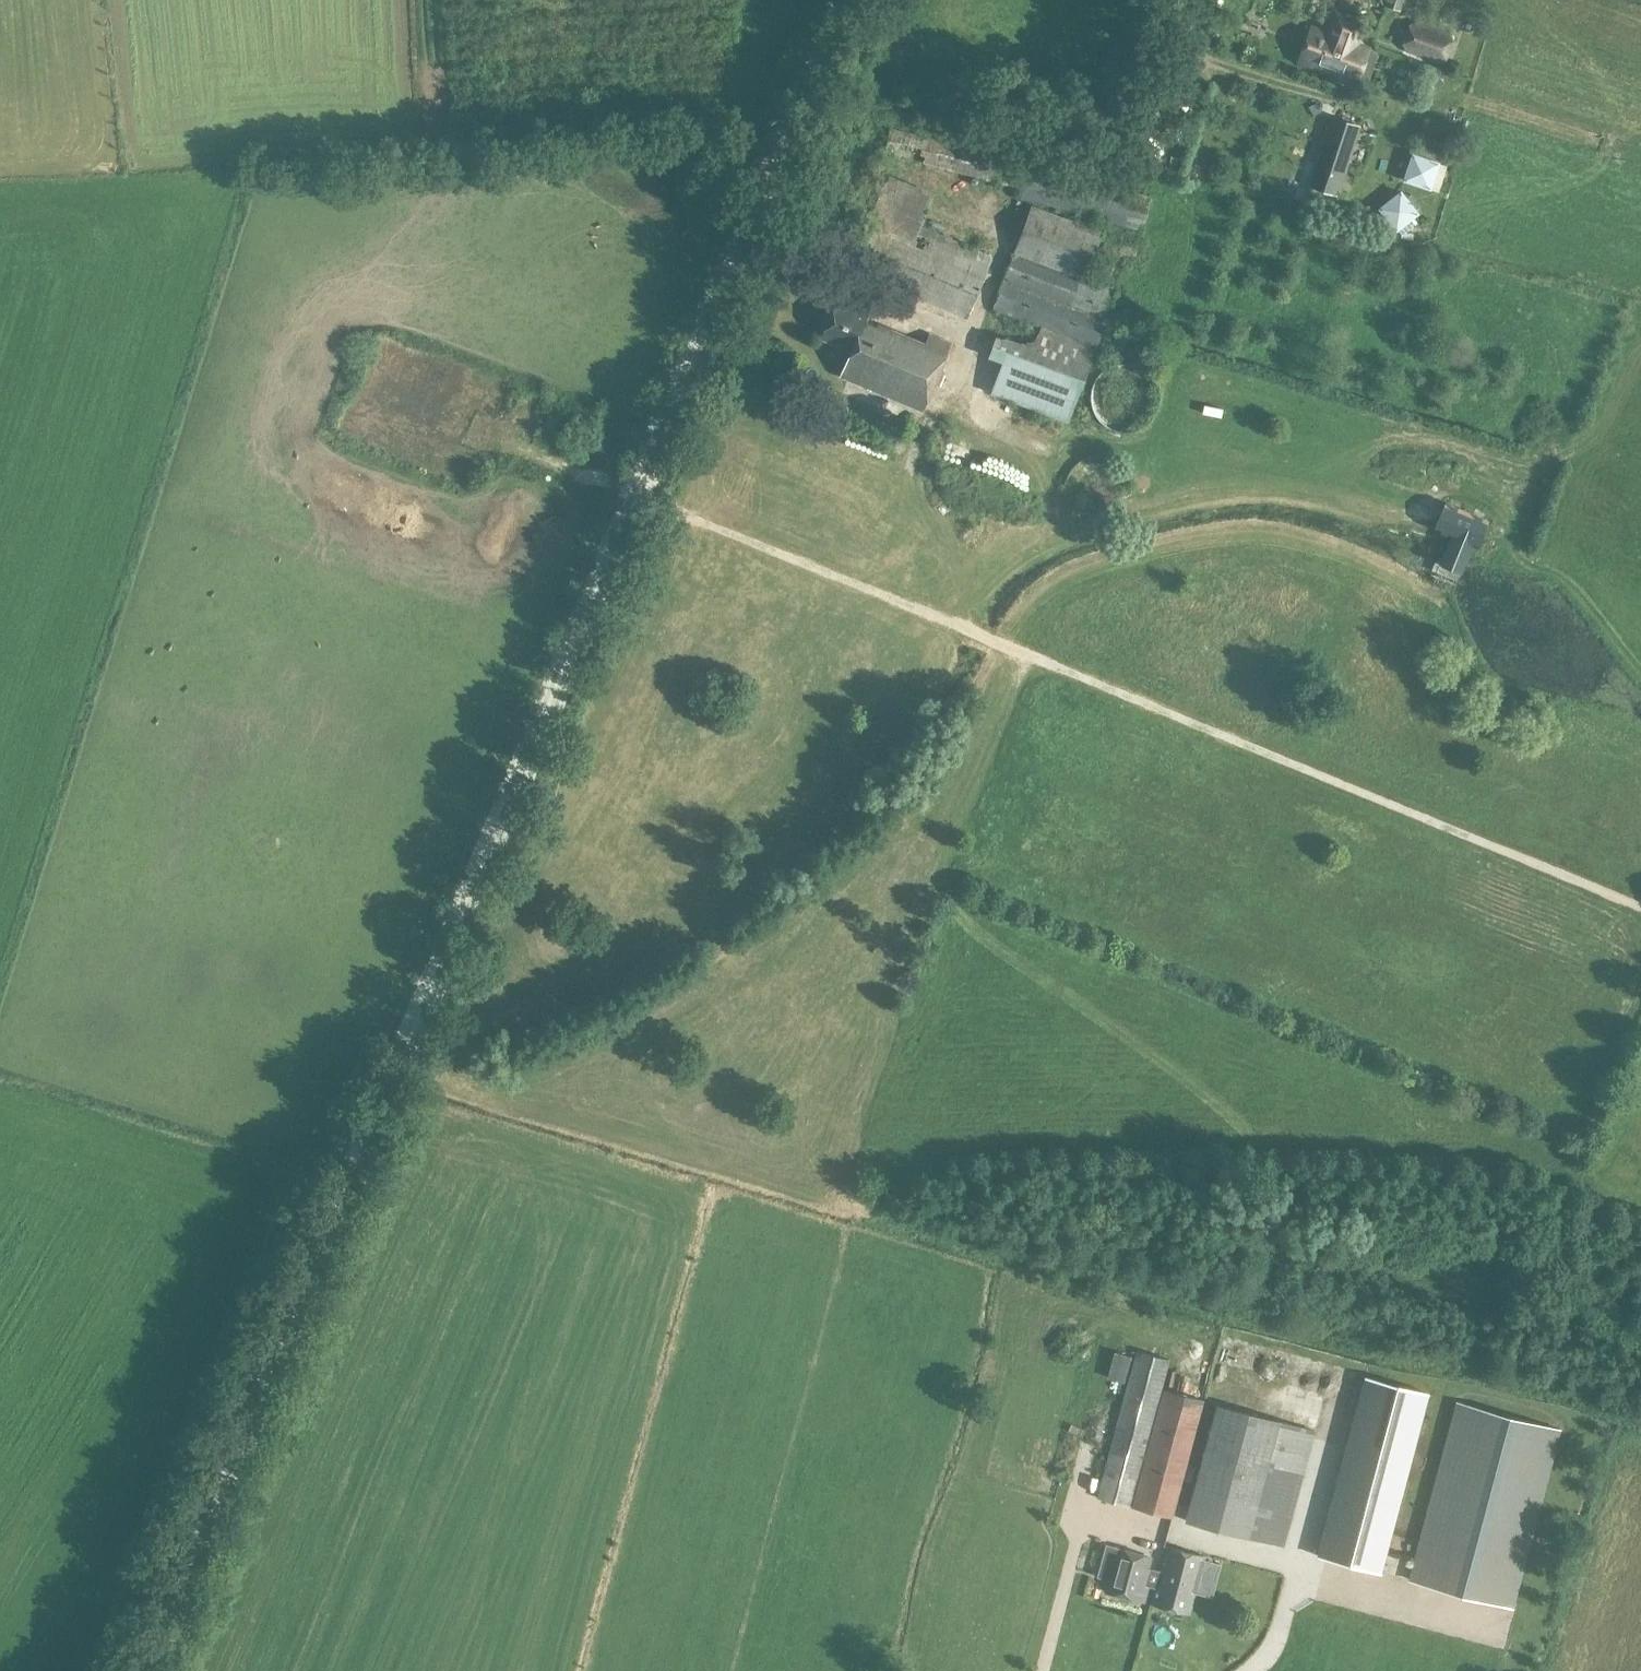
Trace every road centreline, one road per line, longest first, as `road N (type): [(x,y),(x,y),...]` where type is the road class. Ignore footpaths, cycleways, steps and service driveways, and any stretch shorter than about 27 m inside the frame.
road 1 (tertiary): [(137,1670),(836,0)]
road 2 (track): [(631,487),(1640,906)]

